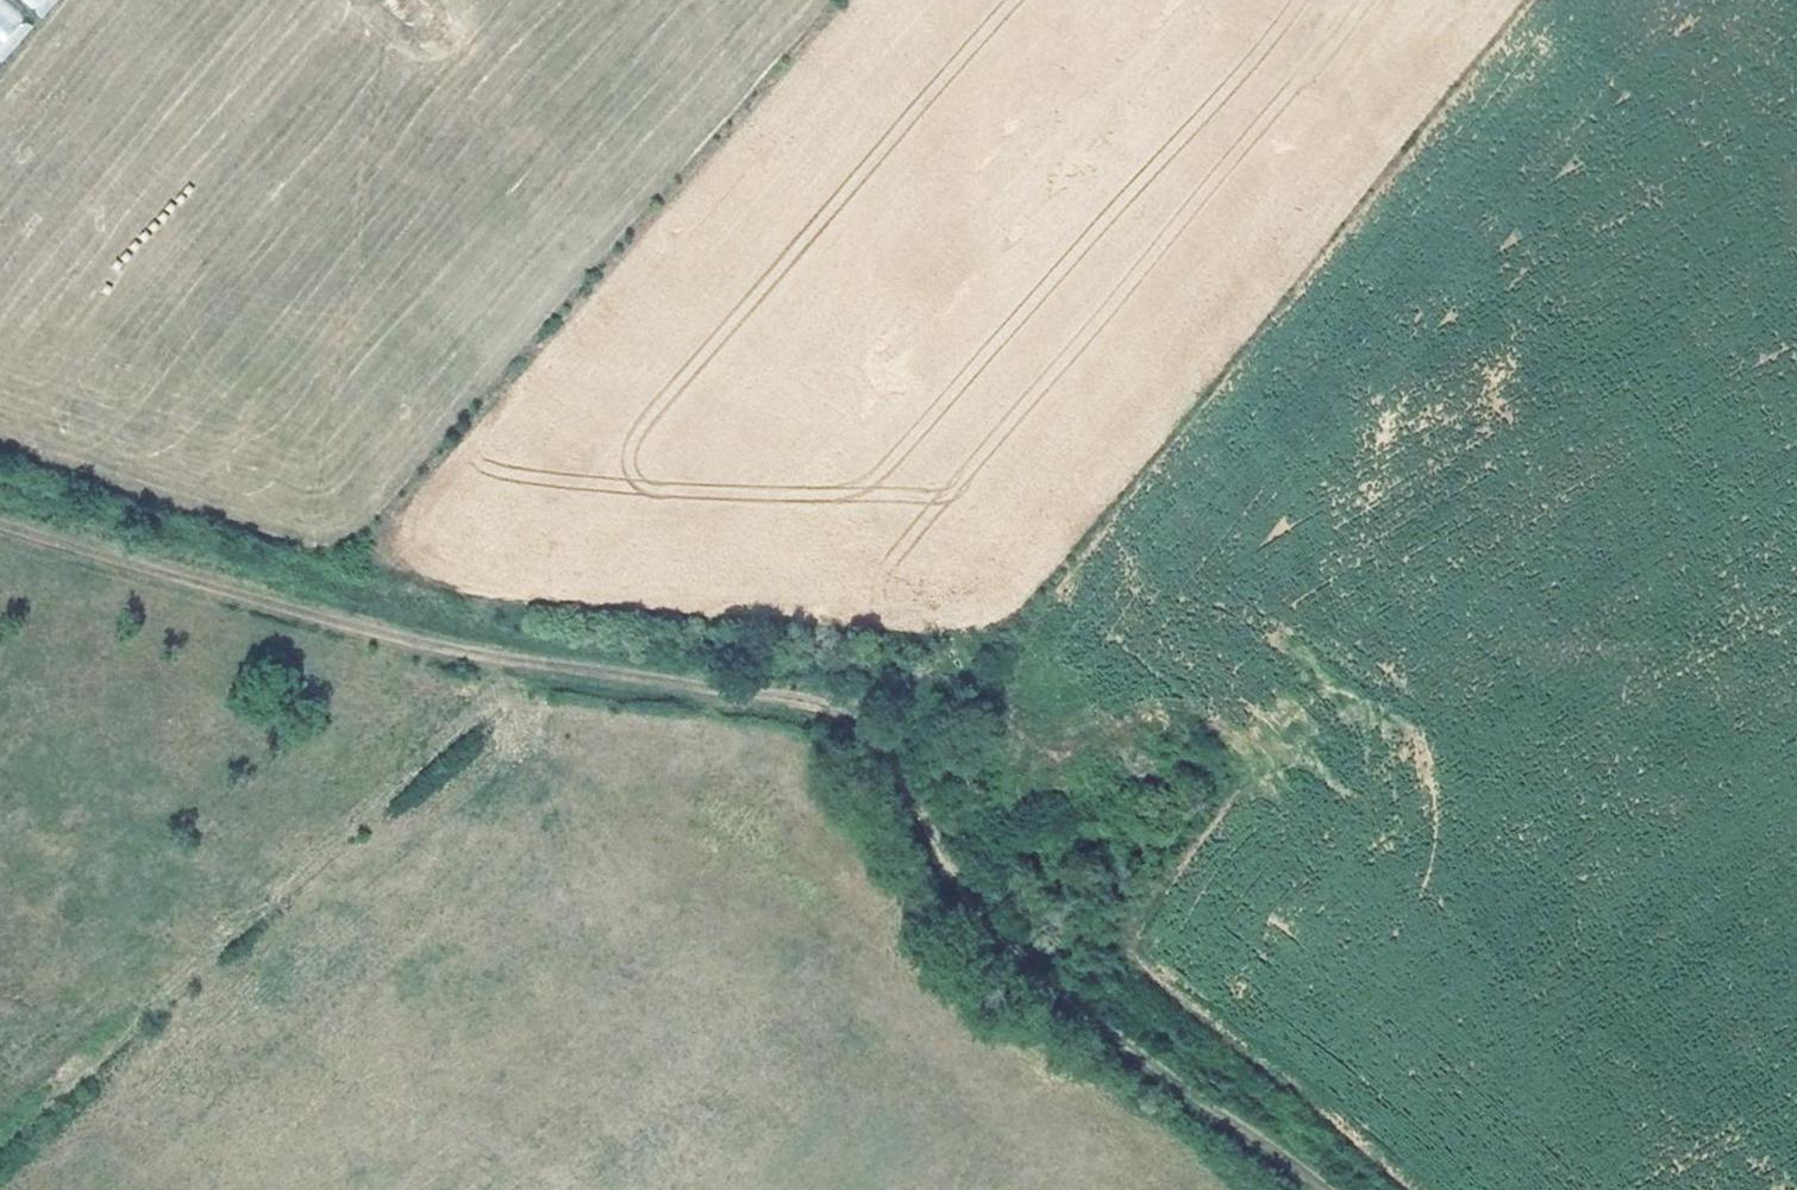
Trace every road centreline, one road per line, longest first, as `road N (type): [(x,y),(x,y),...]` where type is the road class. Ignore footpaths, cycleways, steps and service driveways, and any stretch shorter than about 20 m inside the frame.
road 1 (track): [(0,534),(510,670),(825,711),(862,732),(976,915),(1067,1004),(1324,1189)]
road 2 (track): [(0,1134),(510,670)]

